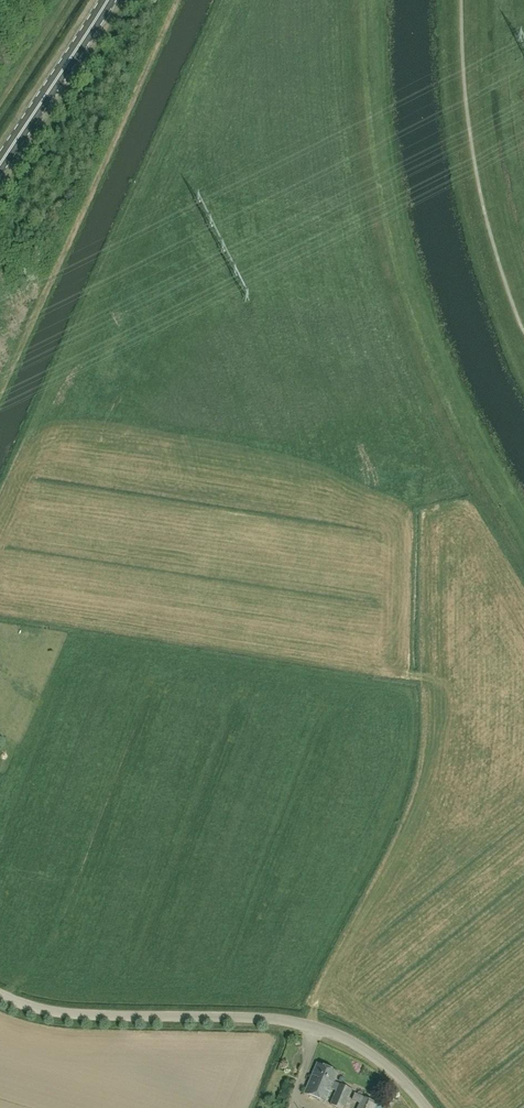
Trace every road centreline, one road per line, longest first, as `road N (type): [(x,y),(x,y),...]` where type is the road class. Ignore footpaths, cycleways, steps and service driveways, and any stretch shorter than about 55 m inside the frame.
road 1 (unclassified): [(0,994),(62,1013),(307,1024),(380,1060),(426,1107)]
road 2 (primary): [(0,152),(100,0)]

